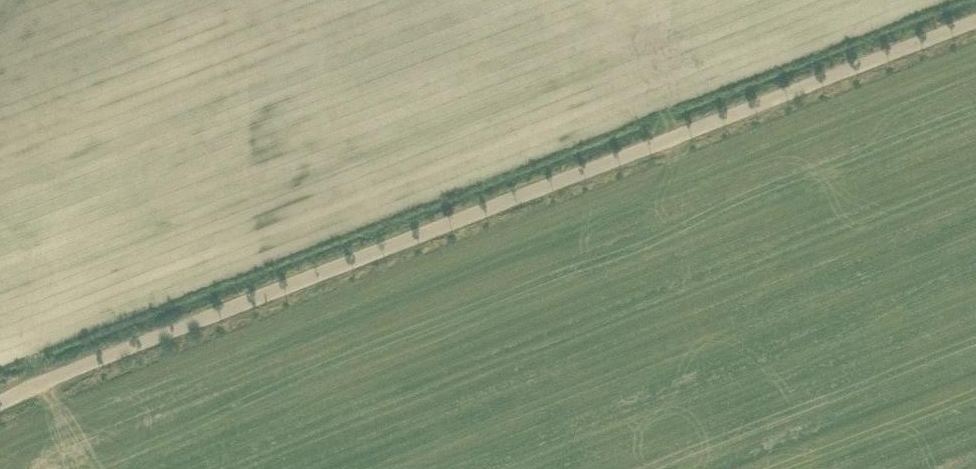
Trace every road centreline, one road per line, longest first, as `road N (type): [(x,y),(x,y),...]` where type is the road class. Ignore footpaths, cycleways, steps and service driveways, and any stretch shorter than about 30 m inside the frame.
road 1 (track): [(0,401),(975,21)]

